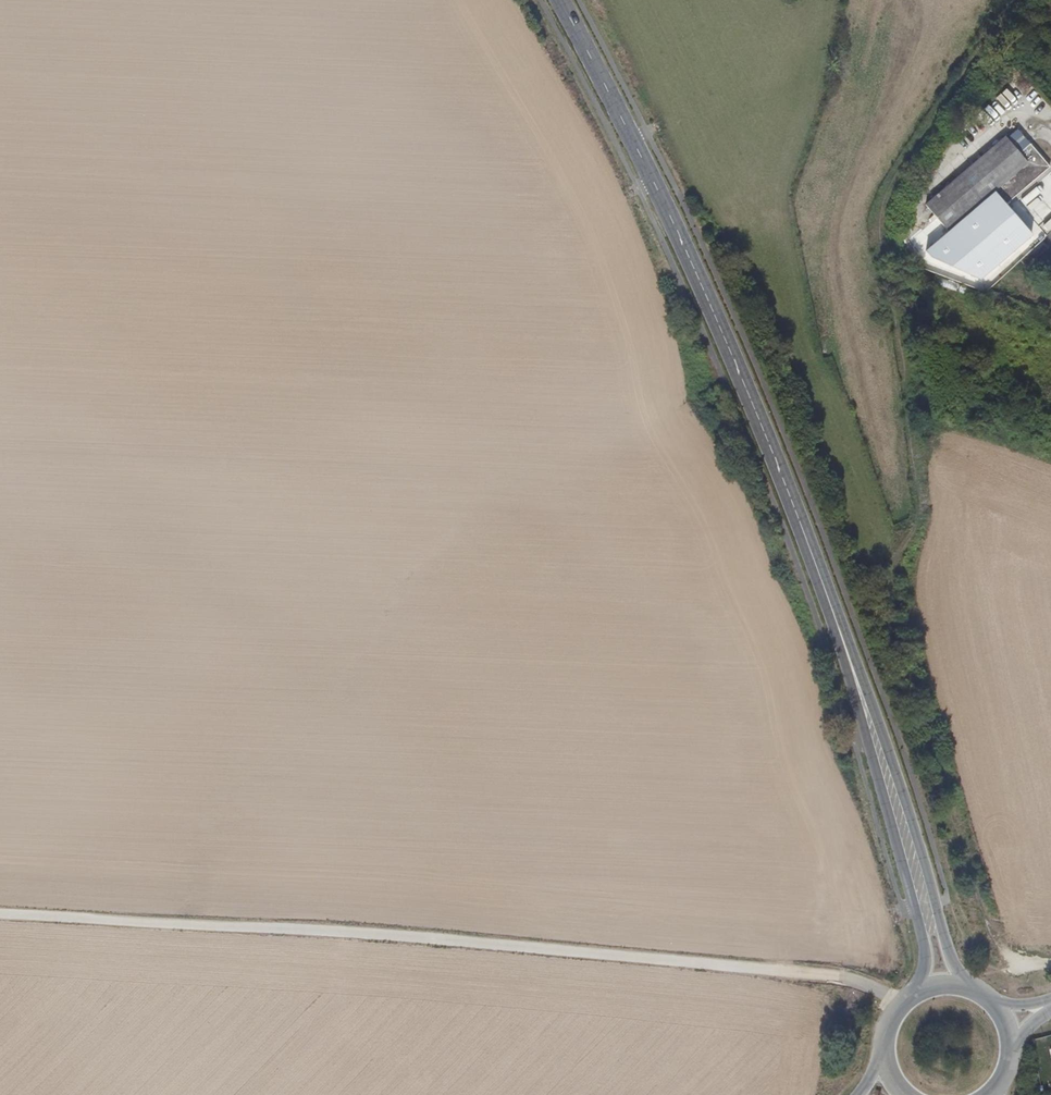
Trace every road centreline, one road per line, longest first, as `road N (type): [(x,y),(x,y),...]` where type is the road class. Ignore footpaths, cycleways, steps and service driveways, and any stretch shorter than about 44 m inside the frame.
road 1 (track): [(0,914),(485,944),(840,976),(882,993)]
road 2 (tertiary): [(560,0),(748,390),(838,626)]
road 3 (tertiary): [(838,626),(926,949),(907,1001)]
road 4 (tertiary): [(970,989),(946,941),(891,756),(838,626)]

